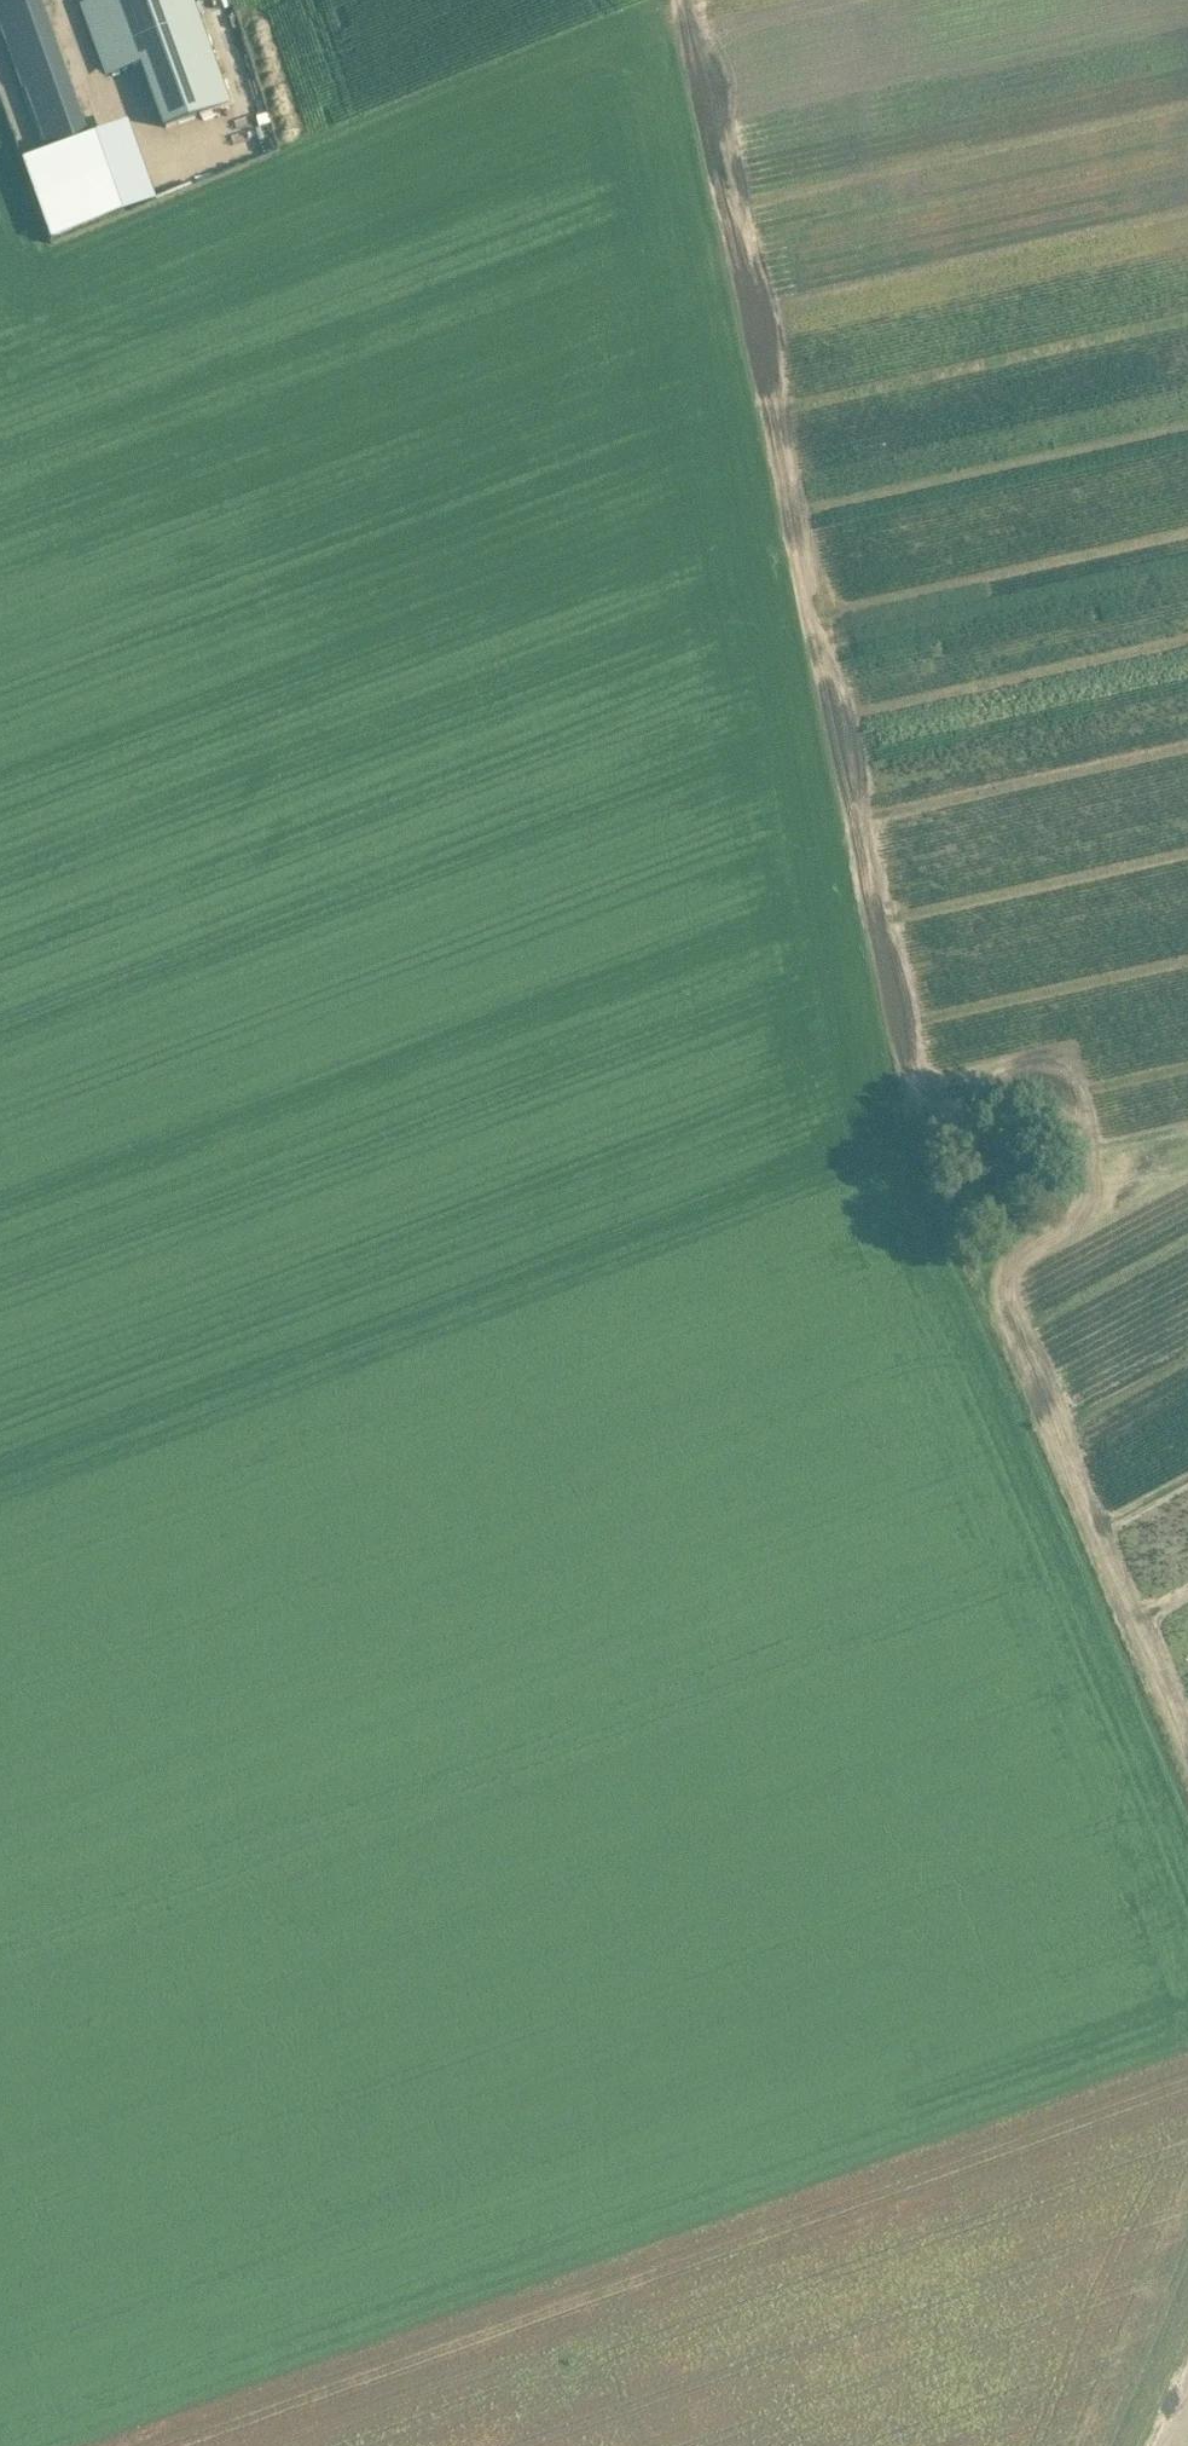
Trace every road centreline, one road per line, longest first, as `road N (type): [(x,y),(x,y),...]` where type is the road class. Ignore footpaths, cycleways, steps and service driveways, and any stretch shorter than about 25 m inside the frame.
road 1 (track): [(684,0),(881,956),(941,1167),(1187,1769)]

